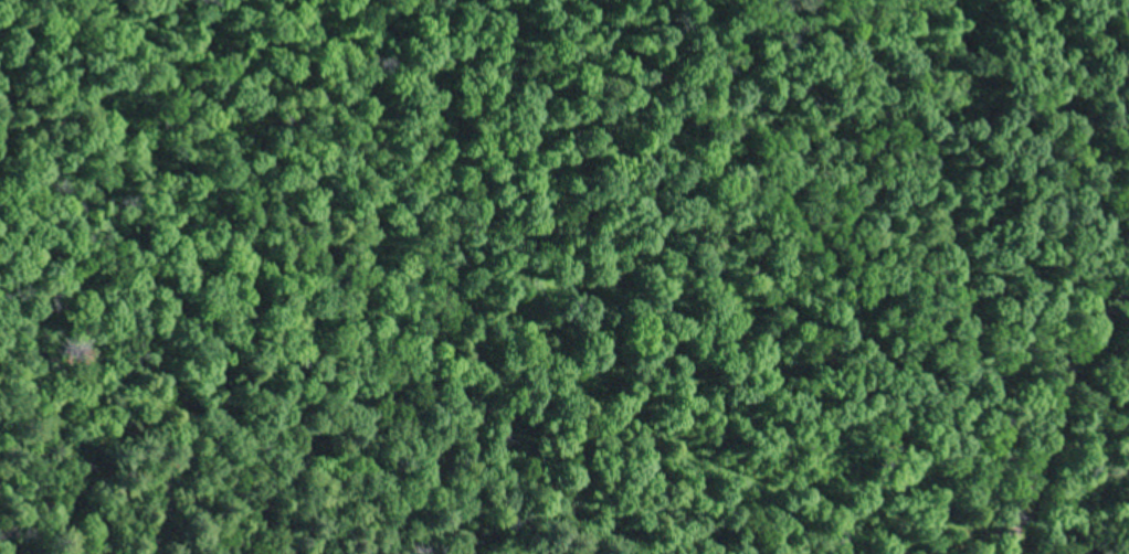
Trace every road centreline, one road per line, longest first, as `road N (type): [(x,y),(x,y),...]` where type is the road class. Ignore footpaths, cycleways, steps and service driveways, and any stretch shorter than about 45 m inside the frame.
road 1 (residential): [(1128,354),(1042,443),(993,553)]

